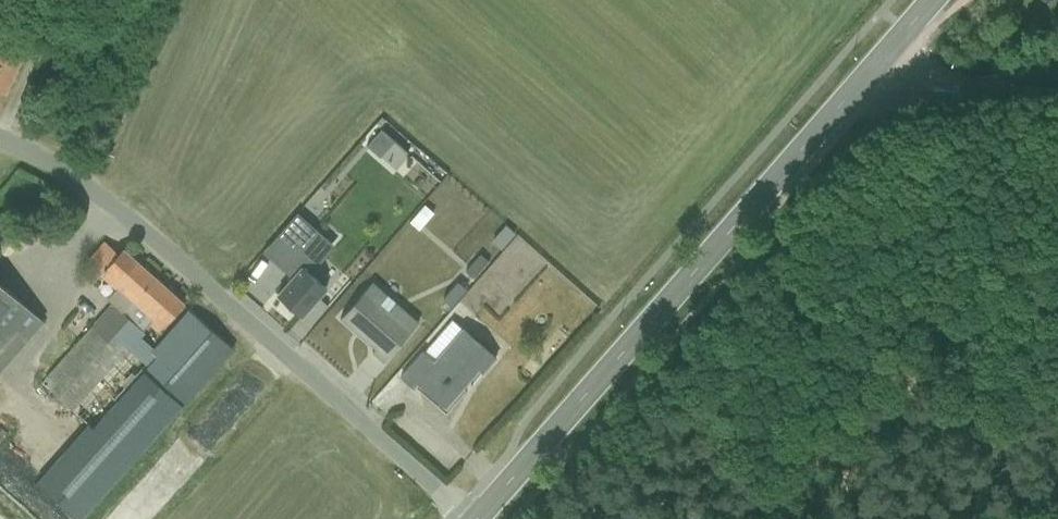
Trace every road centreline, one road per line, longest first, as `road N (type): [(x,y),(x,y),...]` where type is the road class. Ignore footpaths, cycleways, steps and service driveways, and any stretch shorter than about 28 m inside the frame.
road 1 (unclassified): [(0,137),(79,179),(142,228),(473,518)]
road 2 (primary): [(876,64),(478,518)]
road 3 (tertiary): [(1057,80),(955,92),(899,81),(876,64)]

